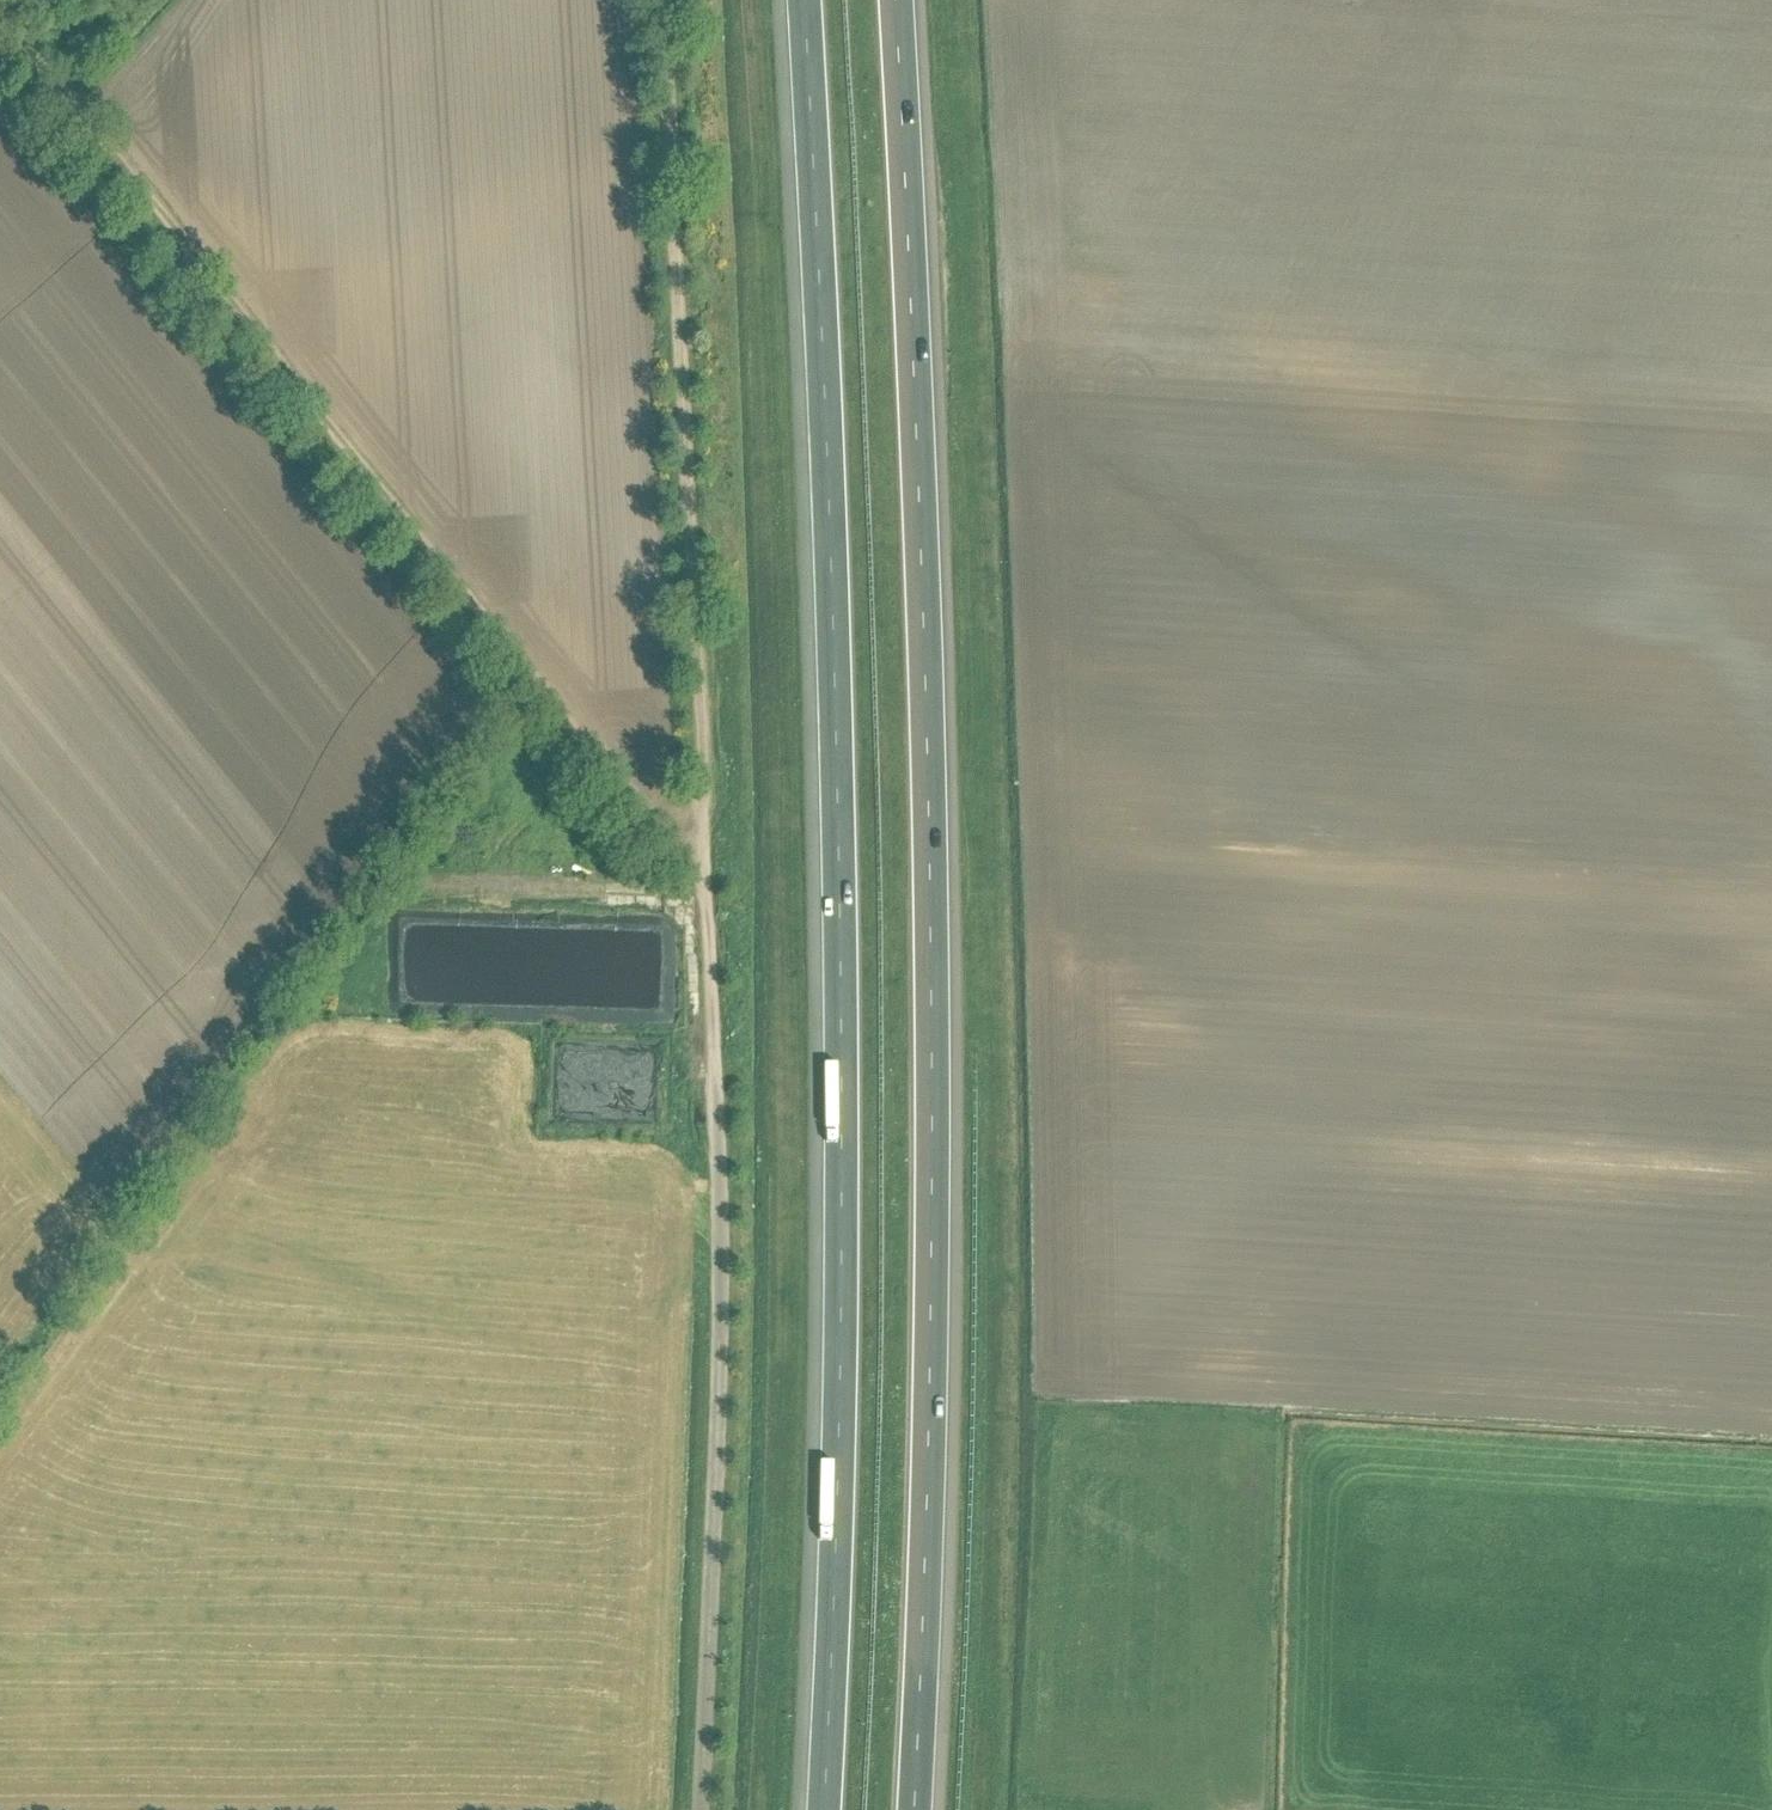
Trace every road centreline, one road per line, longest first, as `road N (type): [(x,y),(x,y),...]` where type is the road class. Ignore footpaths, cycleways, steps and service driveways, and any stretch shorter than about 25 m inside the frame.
road 1 (motorway): [(916,1809),(937,949),(894,0)]
road 2 (motorway): [(805,0),(832,602),(840,973),(841,1433),(824,1809)]
road 3 (track): [(706,884),(0,15)]
road 4 (unclassified): [(702,1809),(721,1306),(706,884)]
road 5 (track): [(706,884),(658,0)]

